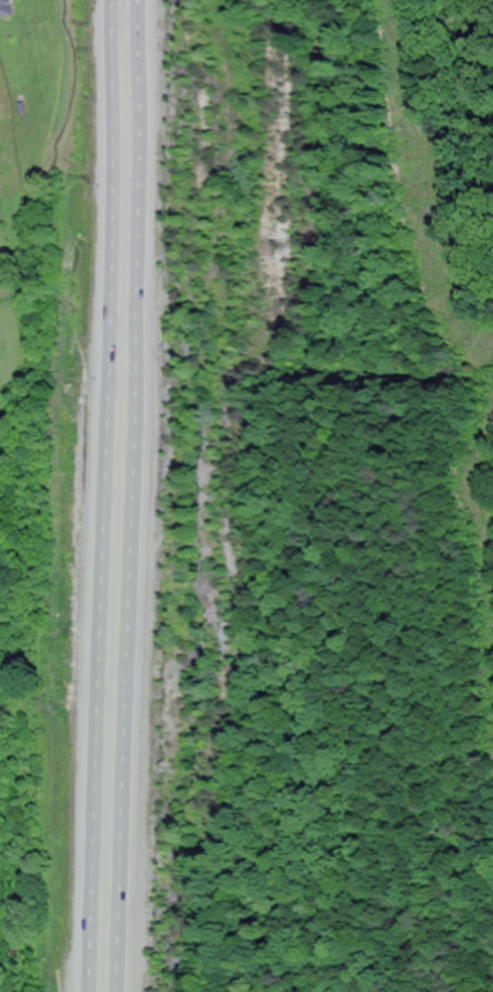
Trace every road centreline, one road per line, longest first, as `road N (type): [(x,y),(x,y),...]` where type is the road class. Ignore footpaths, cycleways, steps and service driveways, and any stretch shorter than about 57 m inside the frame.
road 1 (trunk): [(112,0),(89,991)]
road 2 (trunk): [(123,991),(143,0)]

